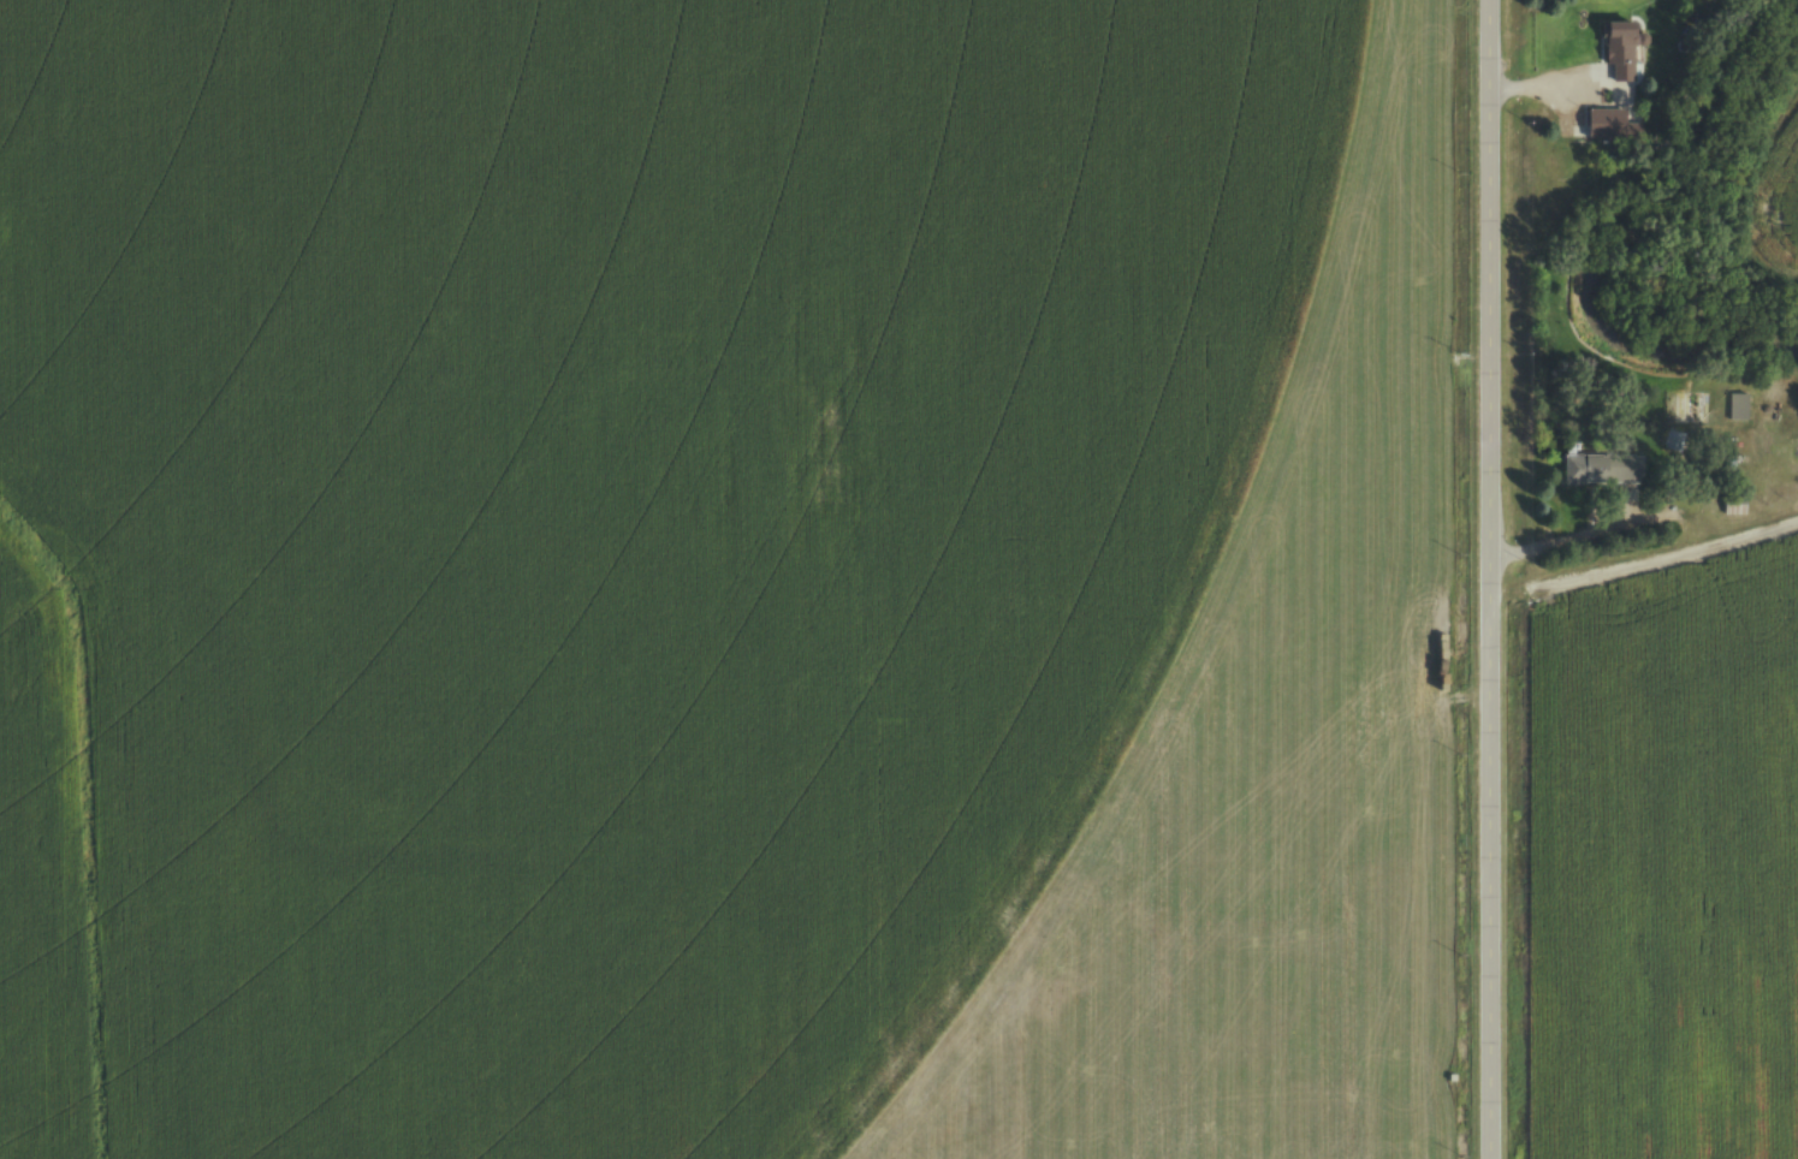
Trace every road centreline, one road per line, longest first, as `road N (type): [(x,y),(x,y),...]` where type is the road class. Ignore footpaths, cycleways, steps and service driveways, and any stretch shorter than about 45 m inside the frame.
road 1 (tertiary): [(1490,1158),(1490,0)]

